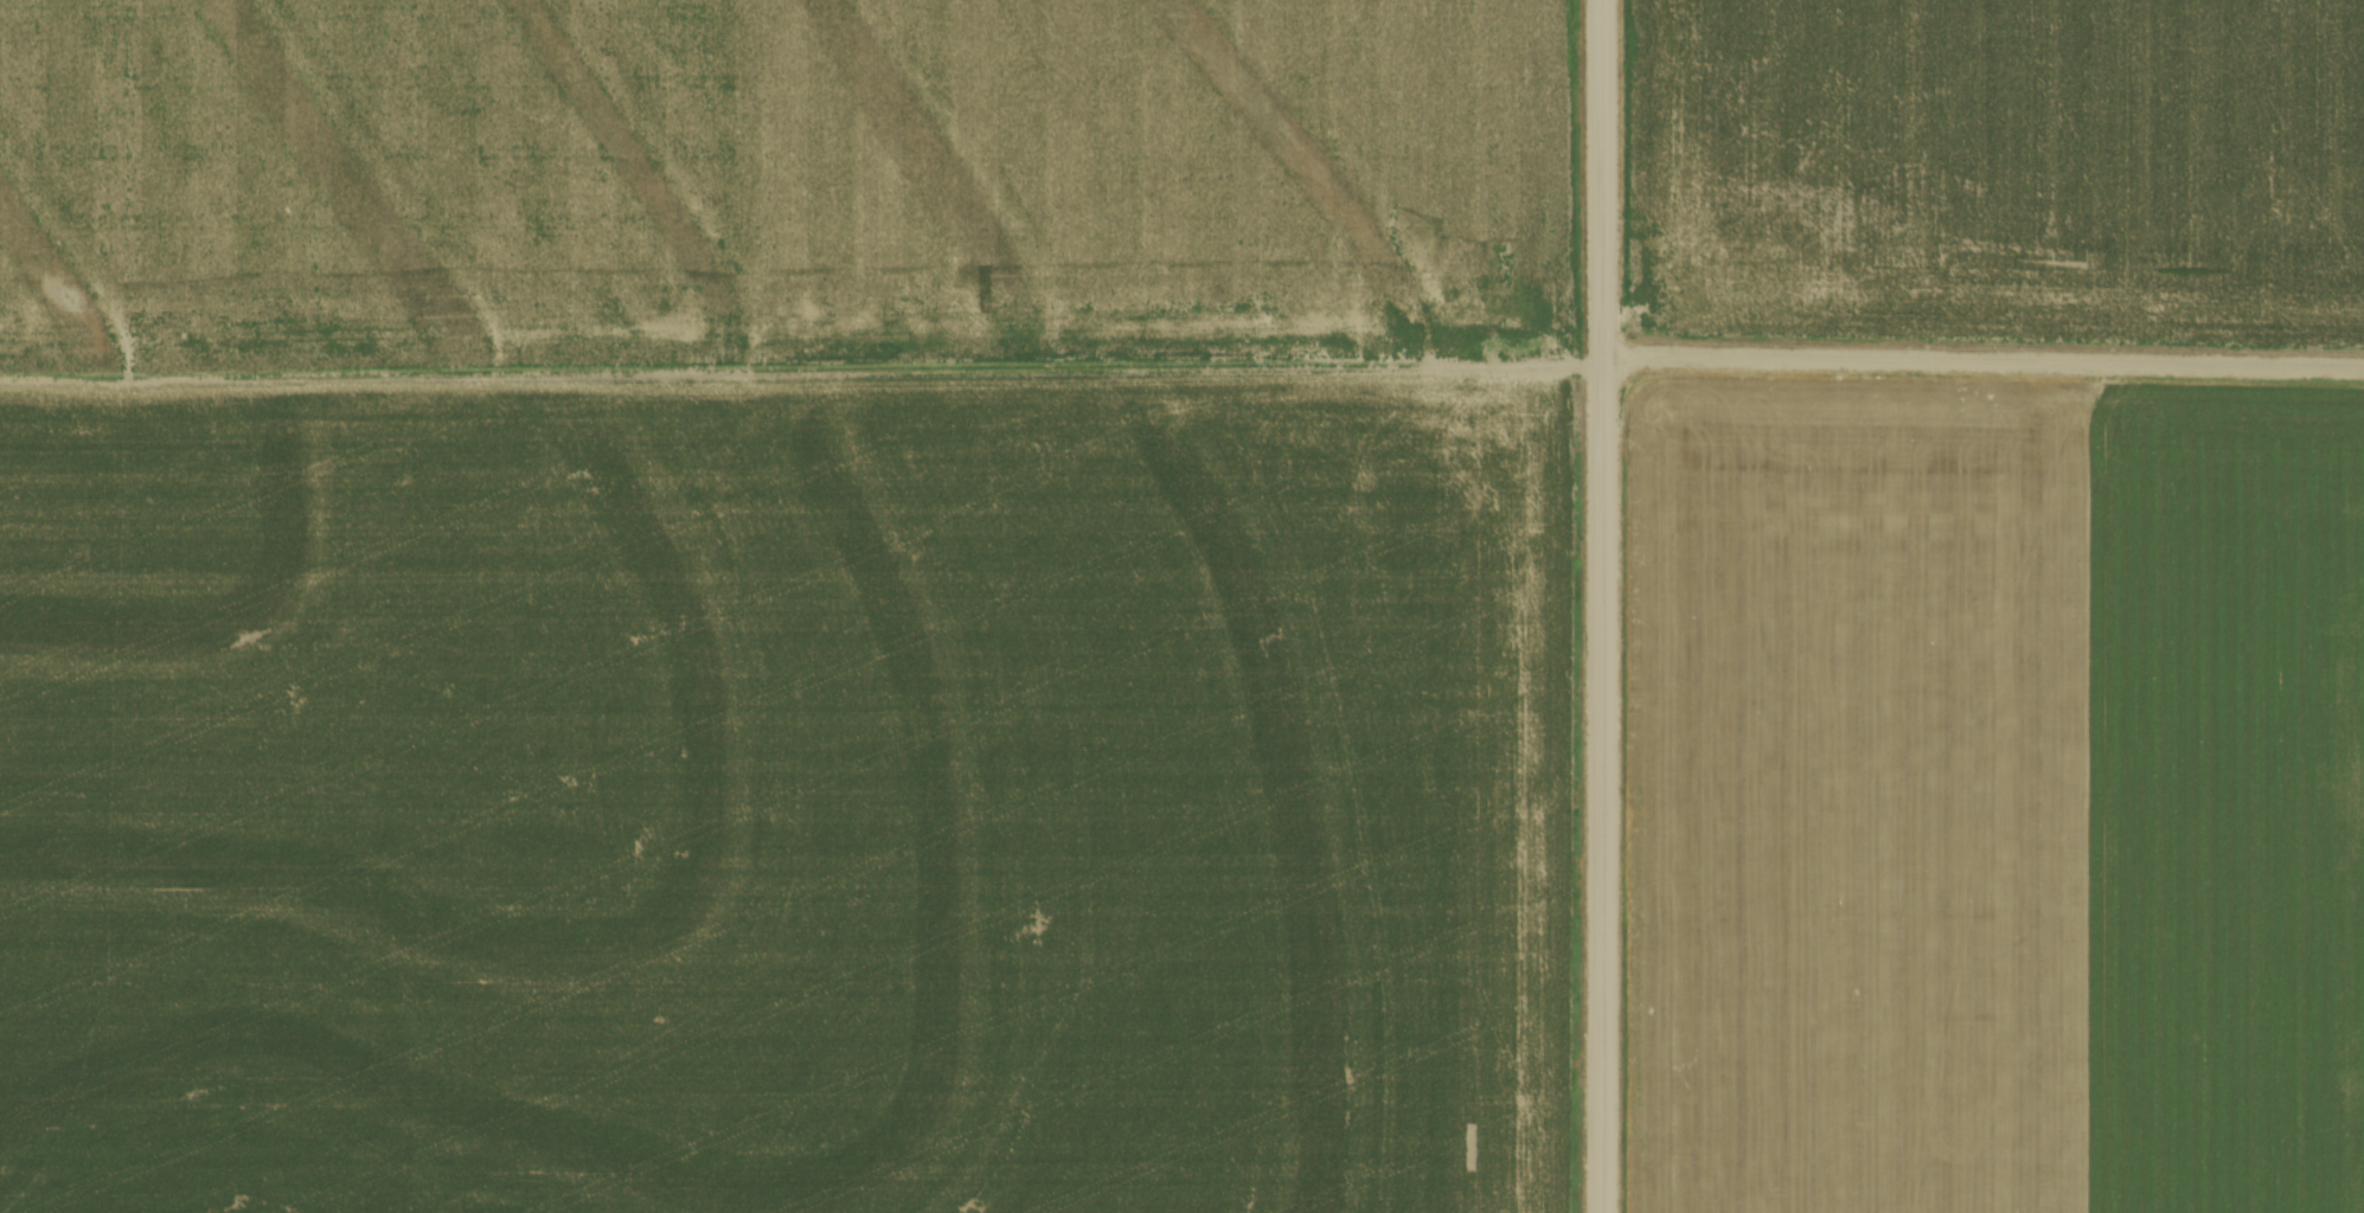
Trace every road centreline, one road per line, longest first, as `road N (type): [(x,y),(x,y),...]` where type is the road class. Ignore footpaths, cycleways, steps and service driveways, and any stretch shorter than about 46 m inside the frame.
road 1 (tertiary): [(1604,1212),(1603,0)]
road 2 (residential): [(1606,355),(2363,368)]

